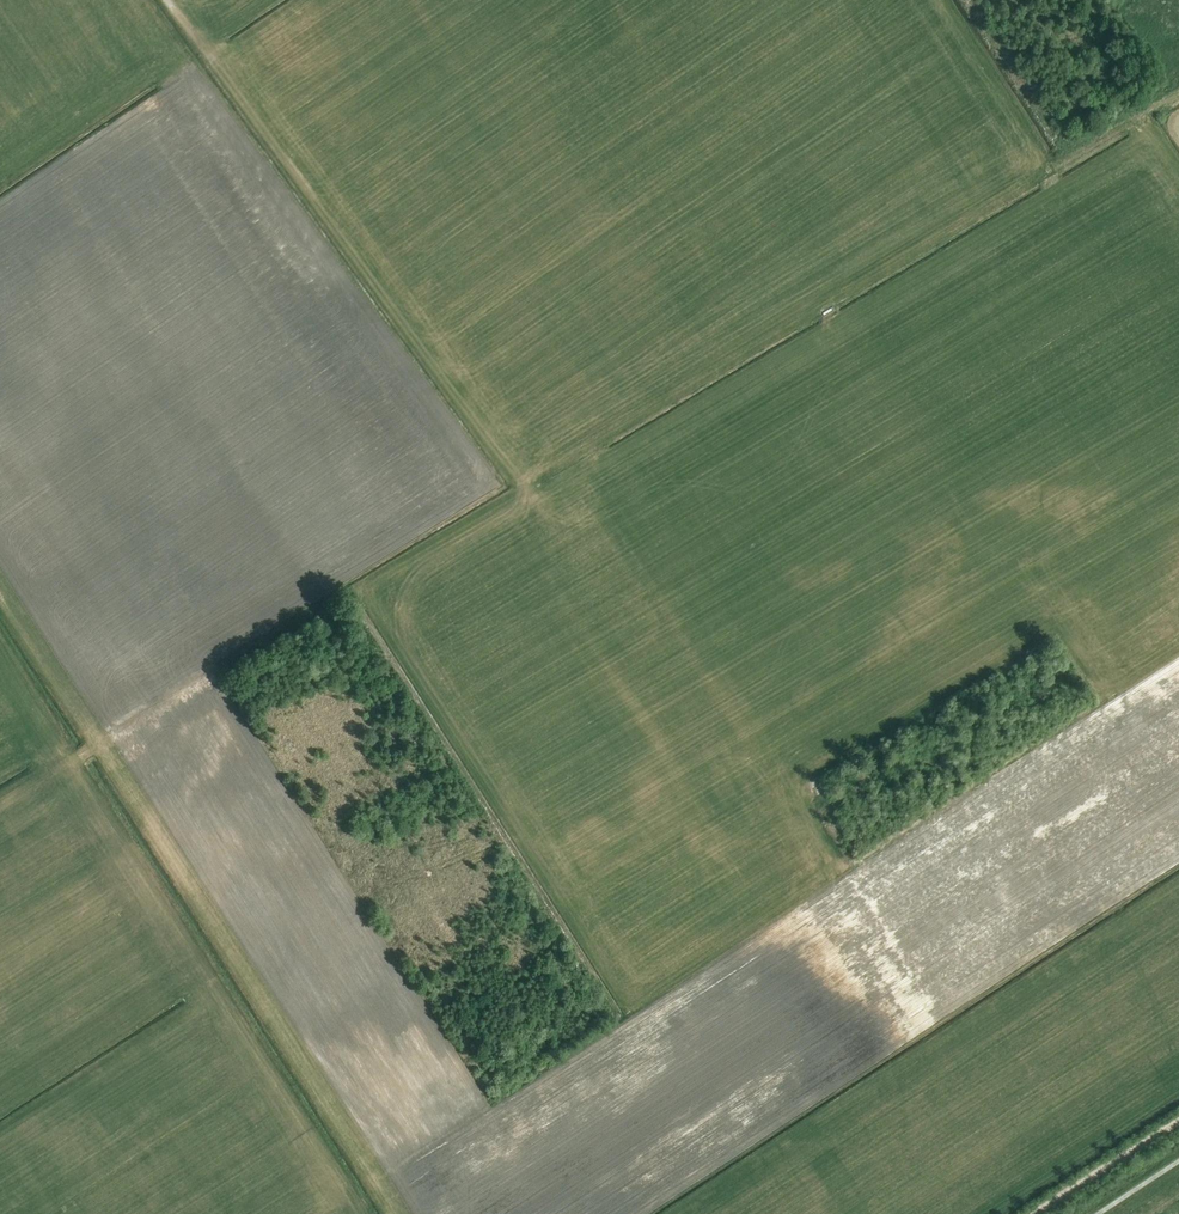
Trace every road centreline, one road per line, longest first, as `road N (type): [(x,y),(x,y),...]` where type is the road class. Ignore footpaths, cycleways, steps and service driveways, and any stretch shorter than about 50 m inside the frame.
road 1 (track): [(1178,1122),(1036,1213)]
road 2 (track): [(1068,159),(1178,92)]

